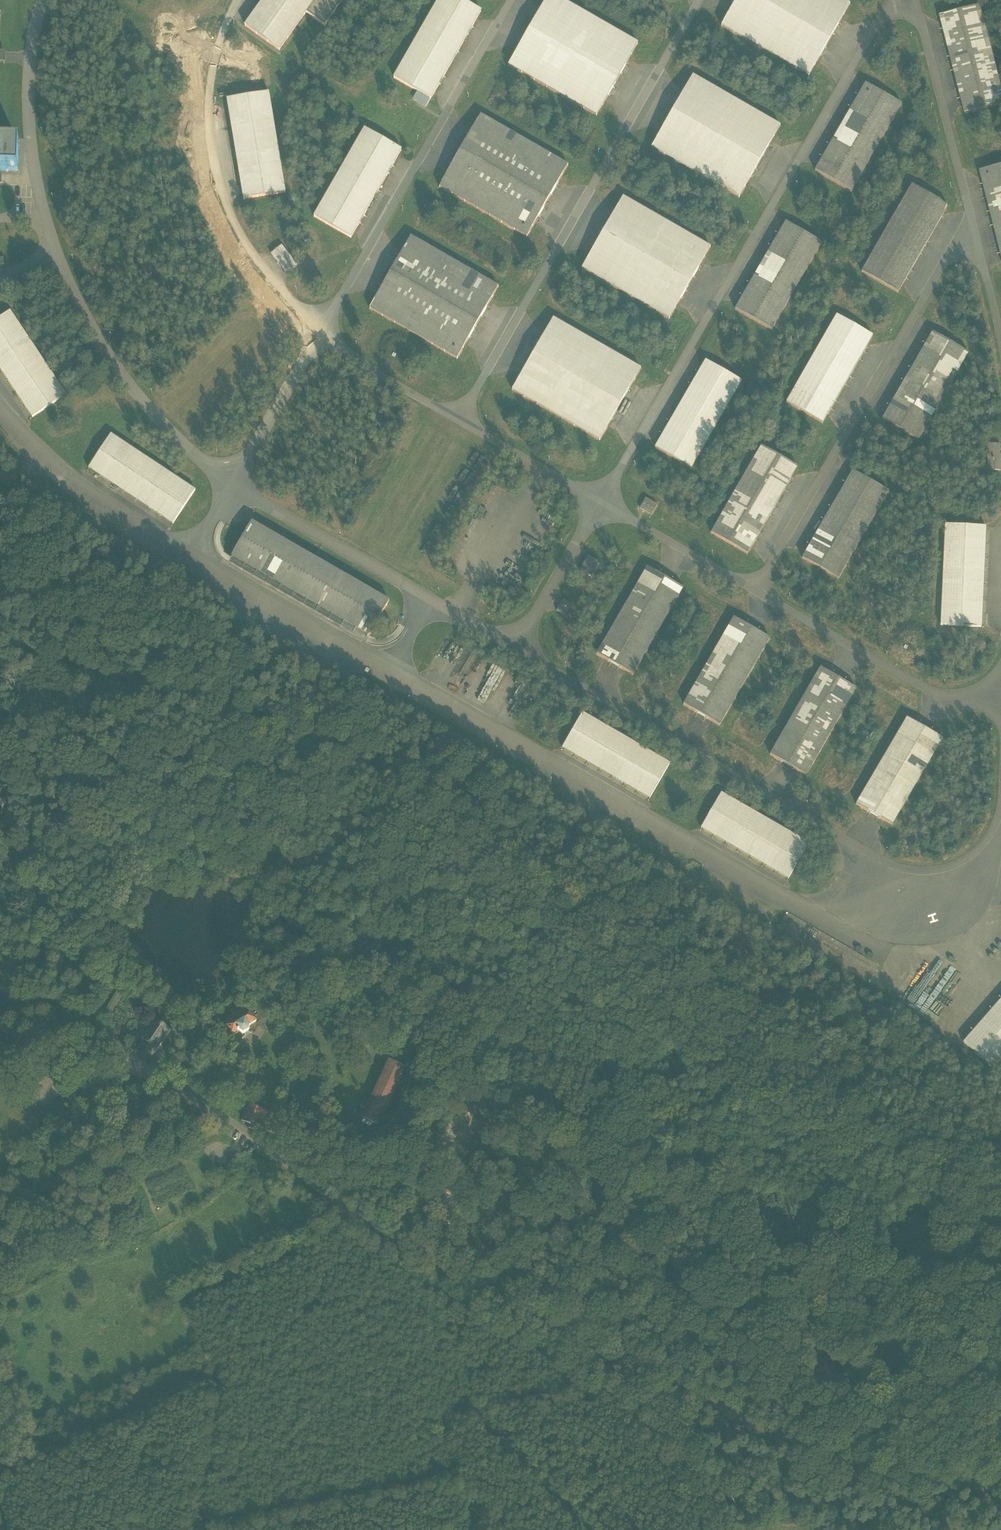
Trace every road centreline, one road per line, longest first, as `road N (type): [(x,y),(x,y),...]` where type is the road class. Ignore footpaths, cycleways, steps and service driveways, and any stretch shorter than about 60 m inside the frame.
road 1 (unclassified): [(1000,1496),(825,1462),(521,1312),(438,1253),(375,1230),(92,1026),(0,987)]
road 2 (track): [(123,928),(131,870),(228,847)]
road 3 (track): [(228,847),(294,825),(309,795),(309,755)]

